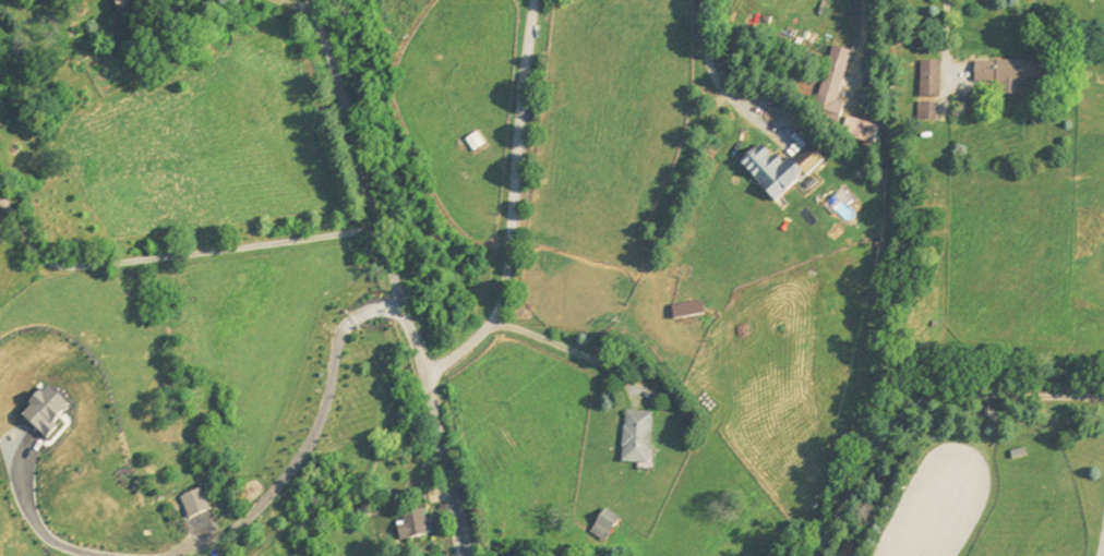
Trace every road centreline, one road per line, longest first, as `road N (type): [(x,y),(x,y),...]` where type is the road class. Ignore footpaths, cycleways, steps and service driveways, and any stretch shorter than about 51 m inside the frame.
road 1 (residential): [(464,555),(322,35)]
road 2 (residential): [(417,373),(473,339),(499,287),(539,0)]

